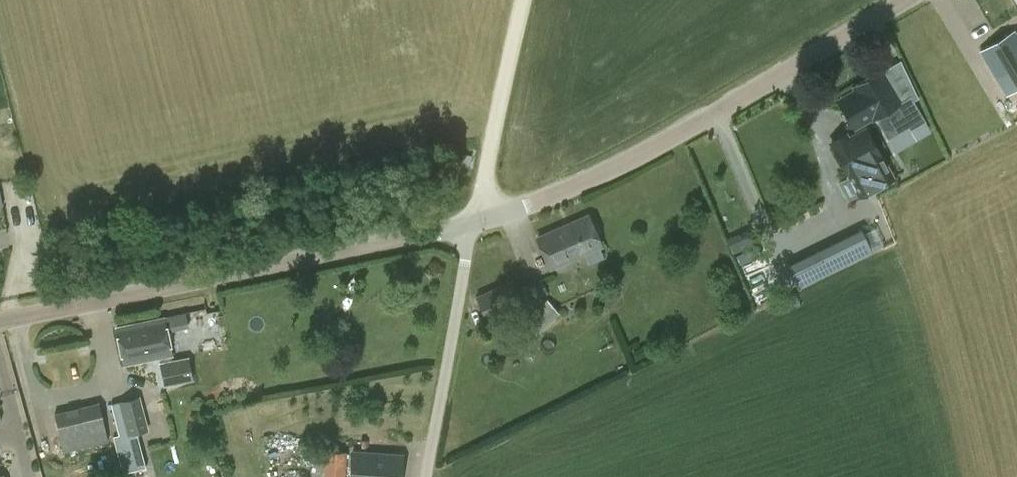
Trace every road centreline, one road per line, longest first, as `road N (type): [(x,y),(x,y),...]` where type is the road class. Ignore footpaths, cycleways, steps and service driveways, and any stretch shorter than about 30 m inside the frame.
road 1 (tertiary): [(473,225),(632,159),(905,0)]
road 2 (tertiary): [(0,322),(473,225)]
road 3 (unclassified): [(426,476),(473,225)]
road 4 (track): [(473,225),(523,0)]

